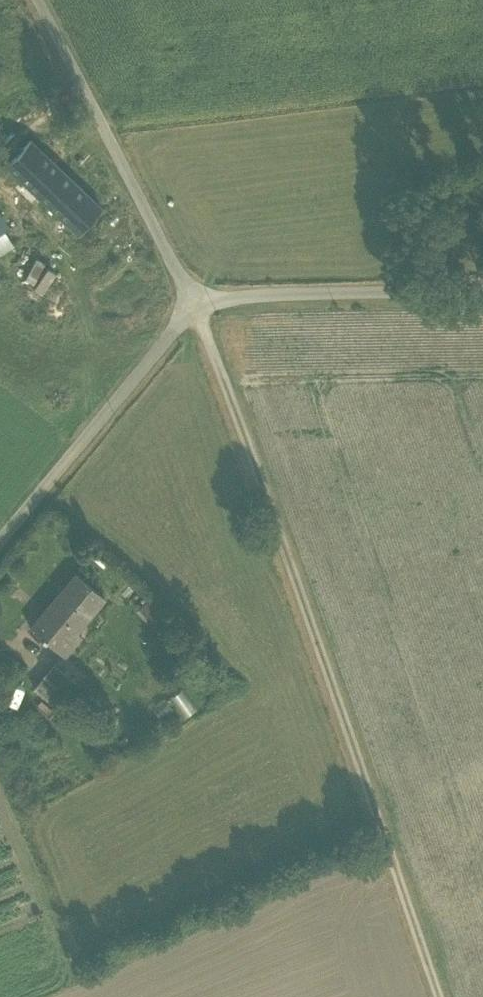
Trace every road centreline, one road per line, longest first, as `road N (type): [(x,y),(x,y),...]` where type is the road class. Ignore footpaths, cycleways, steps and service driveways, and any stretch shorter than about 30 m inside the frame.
road 1 (track): [(39,0),(188,287),(438,996)]
road 2 (residential): [(0,527),(172,323),(188,287),(482,284)]

